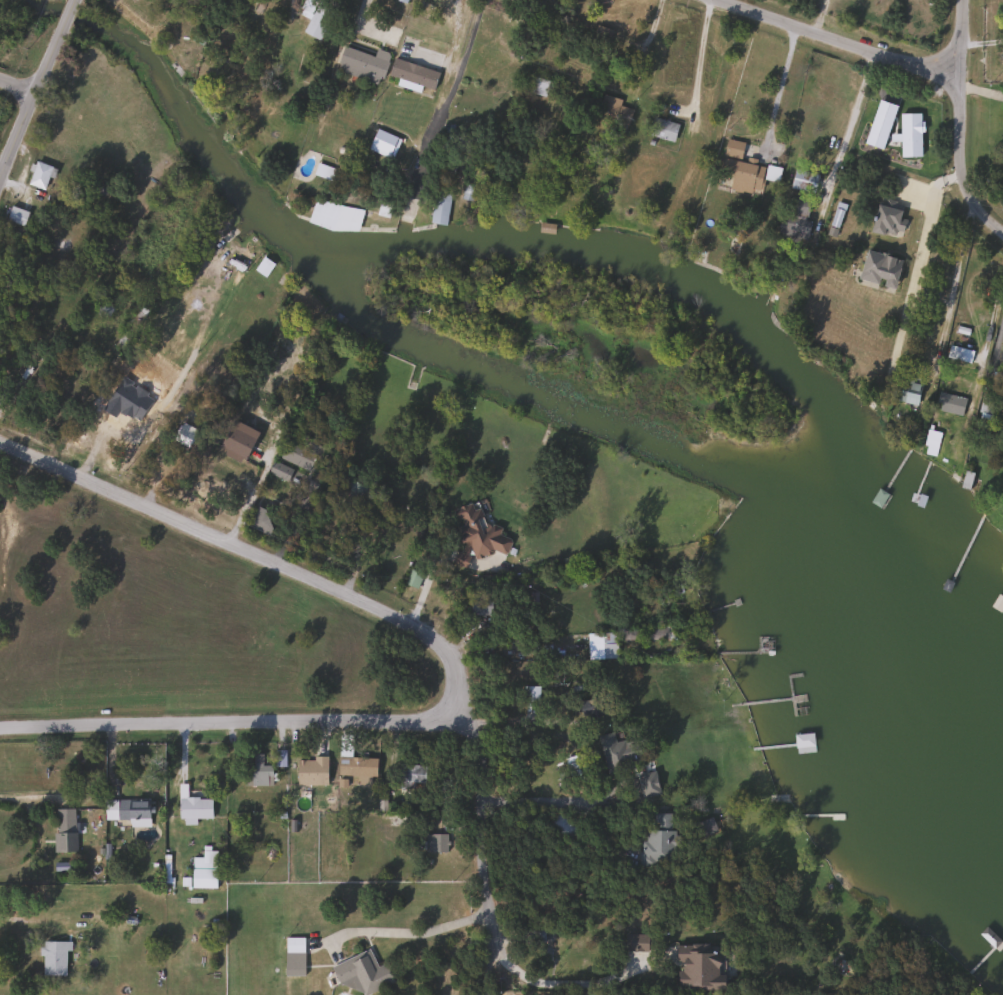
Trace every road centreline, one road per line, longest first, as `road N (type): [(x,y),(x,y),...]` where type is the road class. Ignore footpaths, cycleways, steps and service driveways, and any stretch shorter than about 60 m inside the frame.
road 1 (residential): [(0,729),(417,720),(444,708),(454,683),(444,650),(422,629),(0,440)]
road 2 (residential): [(956,75),(713,0)]
road 3 (residential): [(448,701),(476,722),(480,802),(585,802)]
road 4 (residential): [(0,177),(77,0)]
road 5 (residential): [(956,75),(962,188),(1002,231)]
road 6 (residential): [(480,802),(495,952)]
road 7 (residential): [(444,650),(571,645)]

